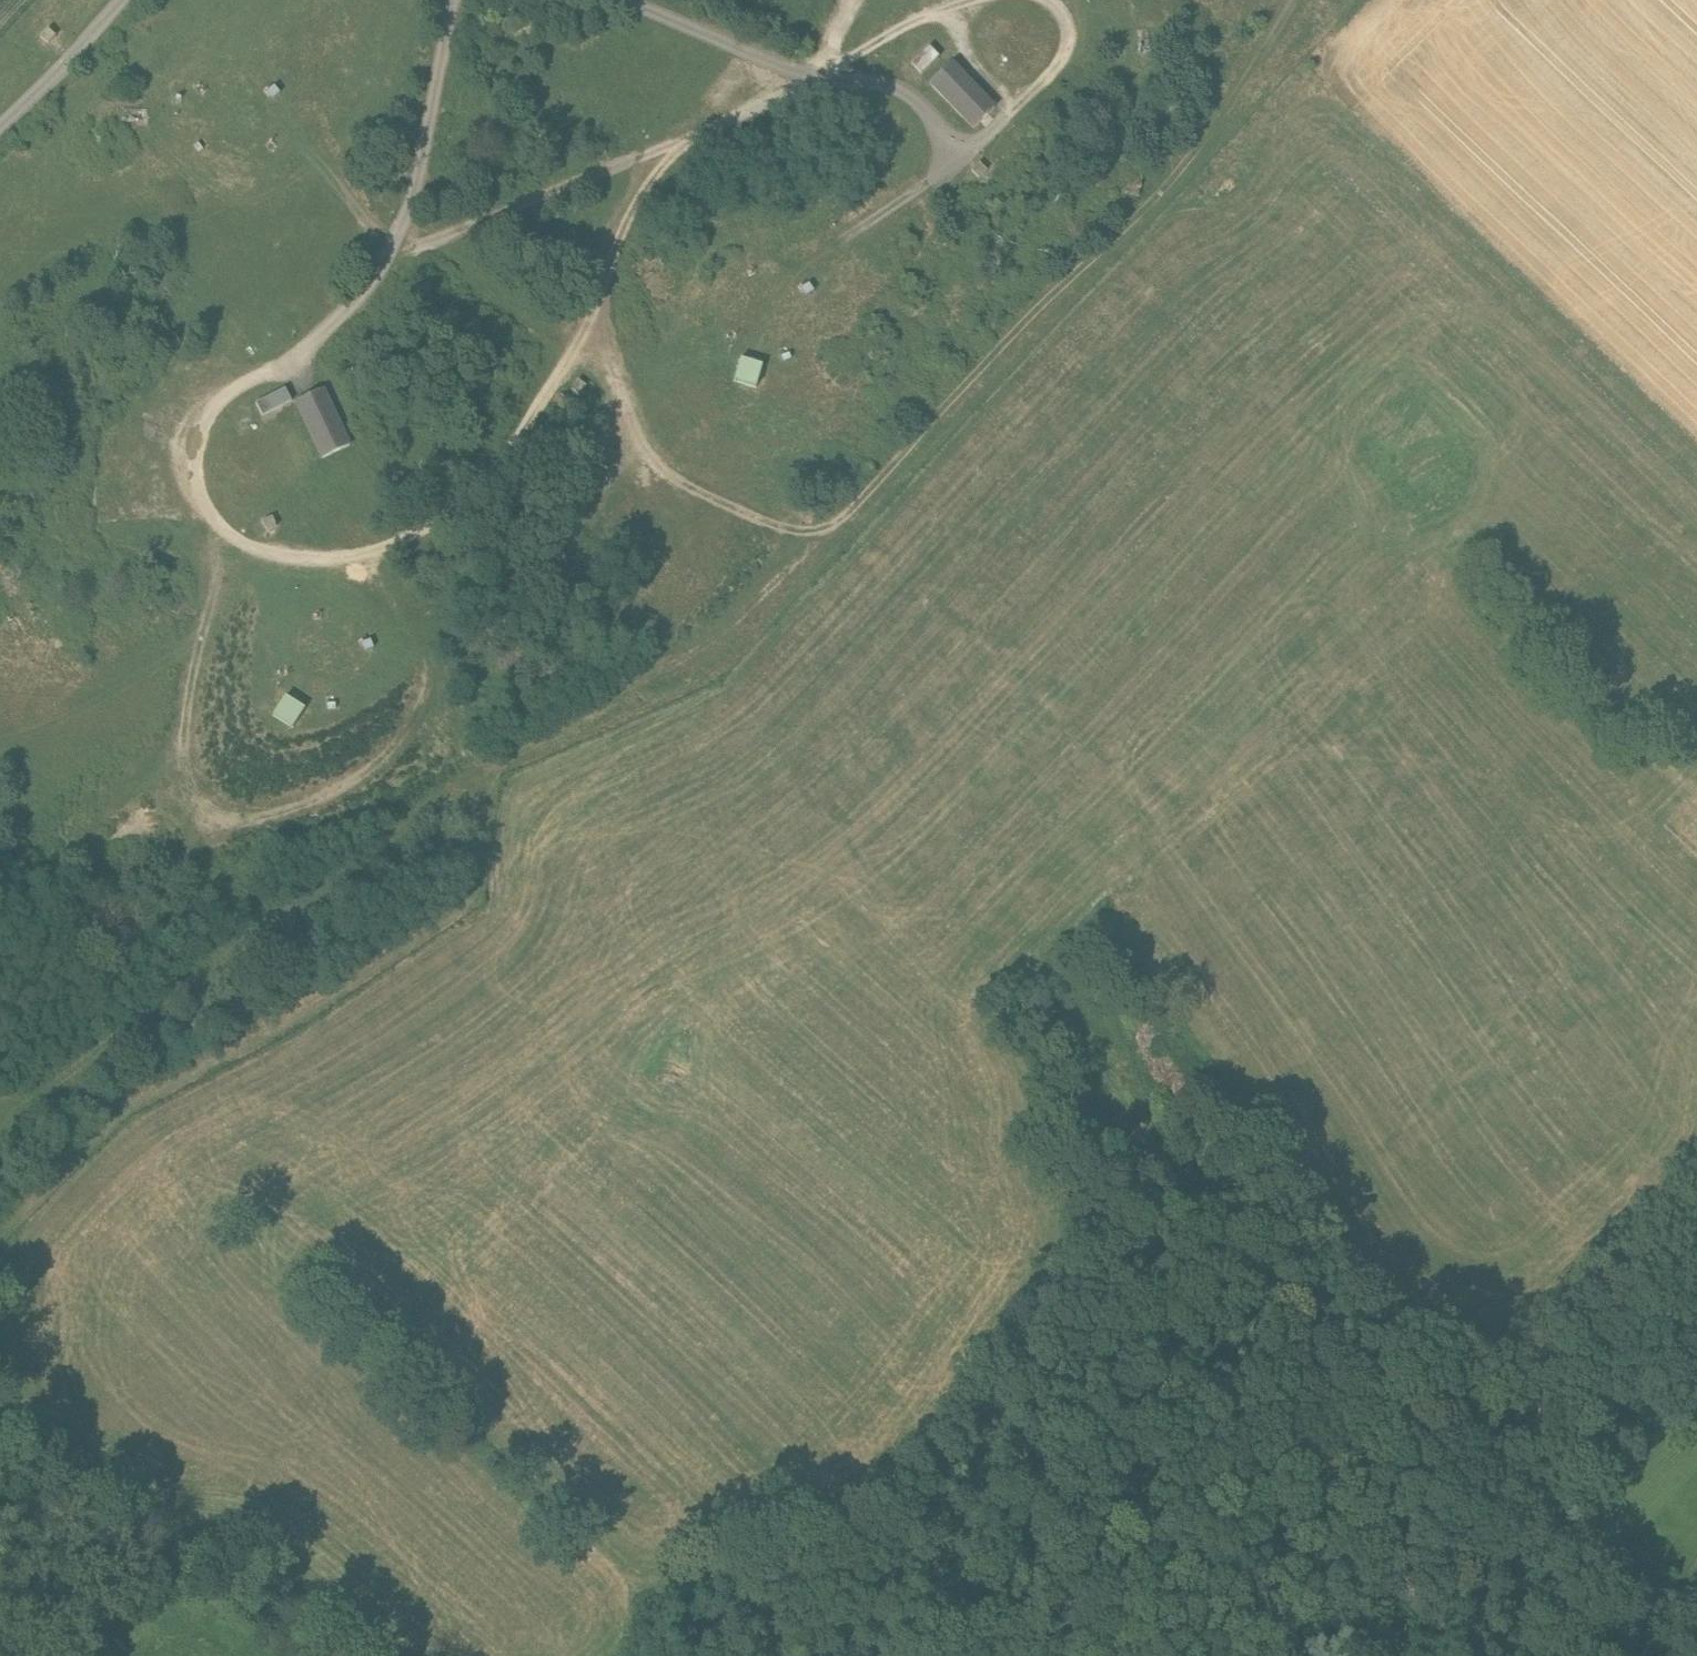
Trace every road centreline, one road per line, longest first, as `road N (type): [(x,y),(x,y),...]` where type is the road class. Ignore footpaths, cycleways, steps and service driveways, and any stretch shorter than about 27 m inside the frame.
road 1 (track): [(1293,0),(1176,186),(939,417),(847,520),(816,538),(714,506),(663,479),(628,422),(592,316)]
road 2 (track): [(454,0),(411,202),(379,276),(277,365),(215,404),(198,439),(194,483),(231,543),(279,562),(351,564)]
road 3 (track): [(351,564),(396,595),(424,637),(425,696),(406,737),(369,778),(318,808),(261,825),(208,825),(173,803),(170,776),(200,632),(231,543)]
road 4 (track): [(351,564),(419,537),(479,491),(508,457),(592,316),(647,185),(677,148),(814,81)]
road 5 (track): [(1324,1655),(1547,1478),(1696,1318)]
road 6 (track): [(613,0),(814,81),(895,87),(928,117),(943,151)]
road 7 (track): [(677,148),(432,240),(394,243)]
road 8 (track): [(125,0),(0,128)]

